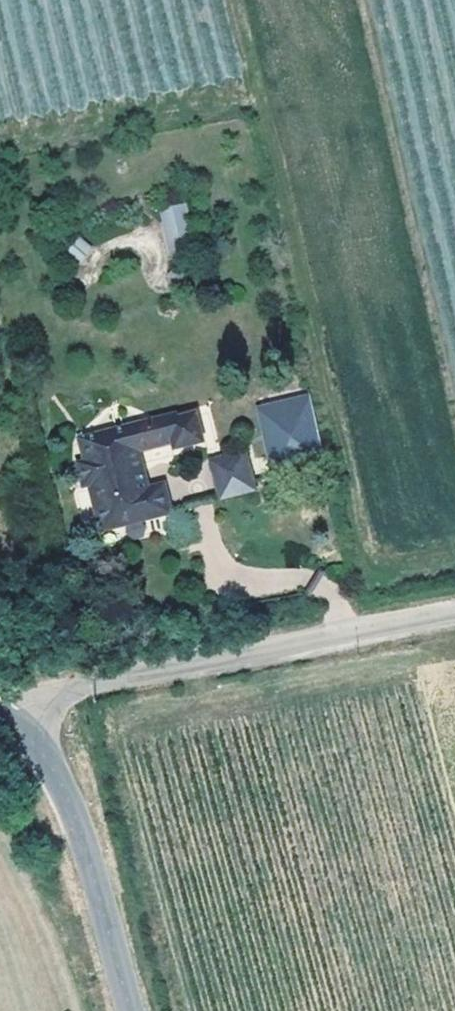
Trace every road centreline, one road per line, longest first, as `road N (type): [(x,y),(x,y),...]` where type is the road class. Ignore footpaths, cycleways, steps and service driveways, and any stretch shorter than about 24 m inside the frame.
road 1 (unclassified): [(454,617),(112,682),(15,725)]
road 2 (tertiary): [(15,725),(38,746),(76,825),(130,1010)]

